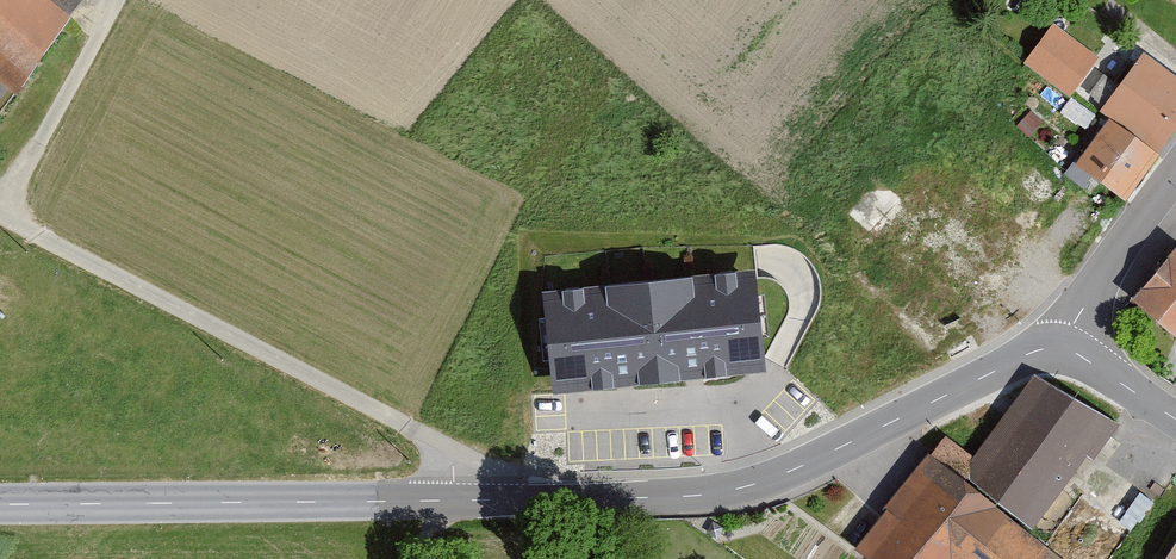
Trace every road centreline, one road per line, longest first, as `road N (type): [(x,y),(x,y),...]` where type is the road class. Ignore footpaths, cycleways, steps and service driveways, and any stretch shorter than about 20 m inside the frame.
road 1 (secondary): [(1061,348),(1028,354),(797,468),(717,493),(0,508)]
road 2 (track): [(0,213),(556,502)]
road 3 (track): [(124,0),(4,216)]
road 4 (tertiary): [(1061,348),(1175,172)]
road 5 (secondary): [(1175,419),(1061,348)]

